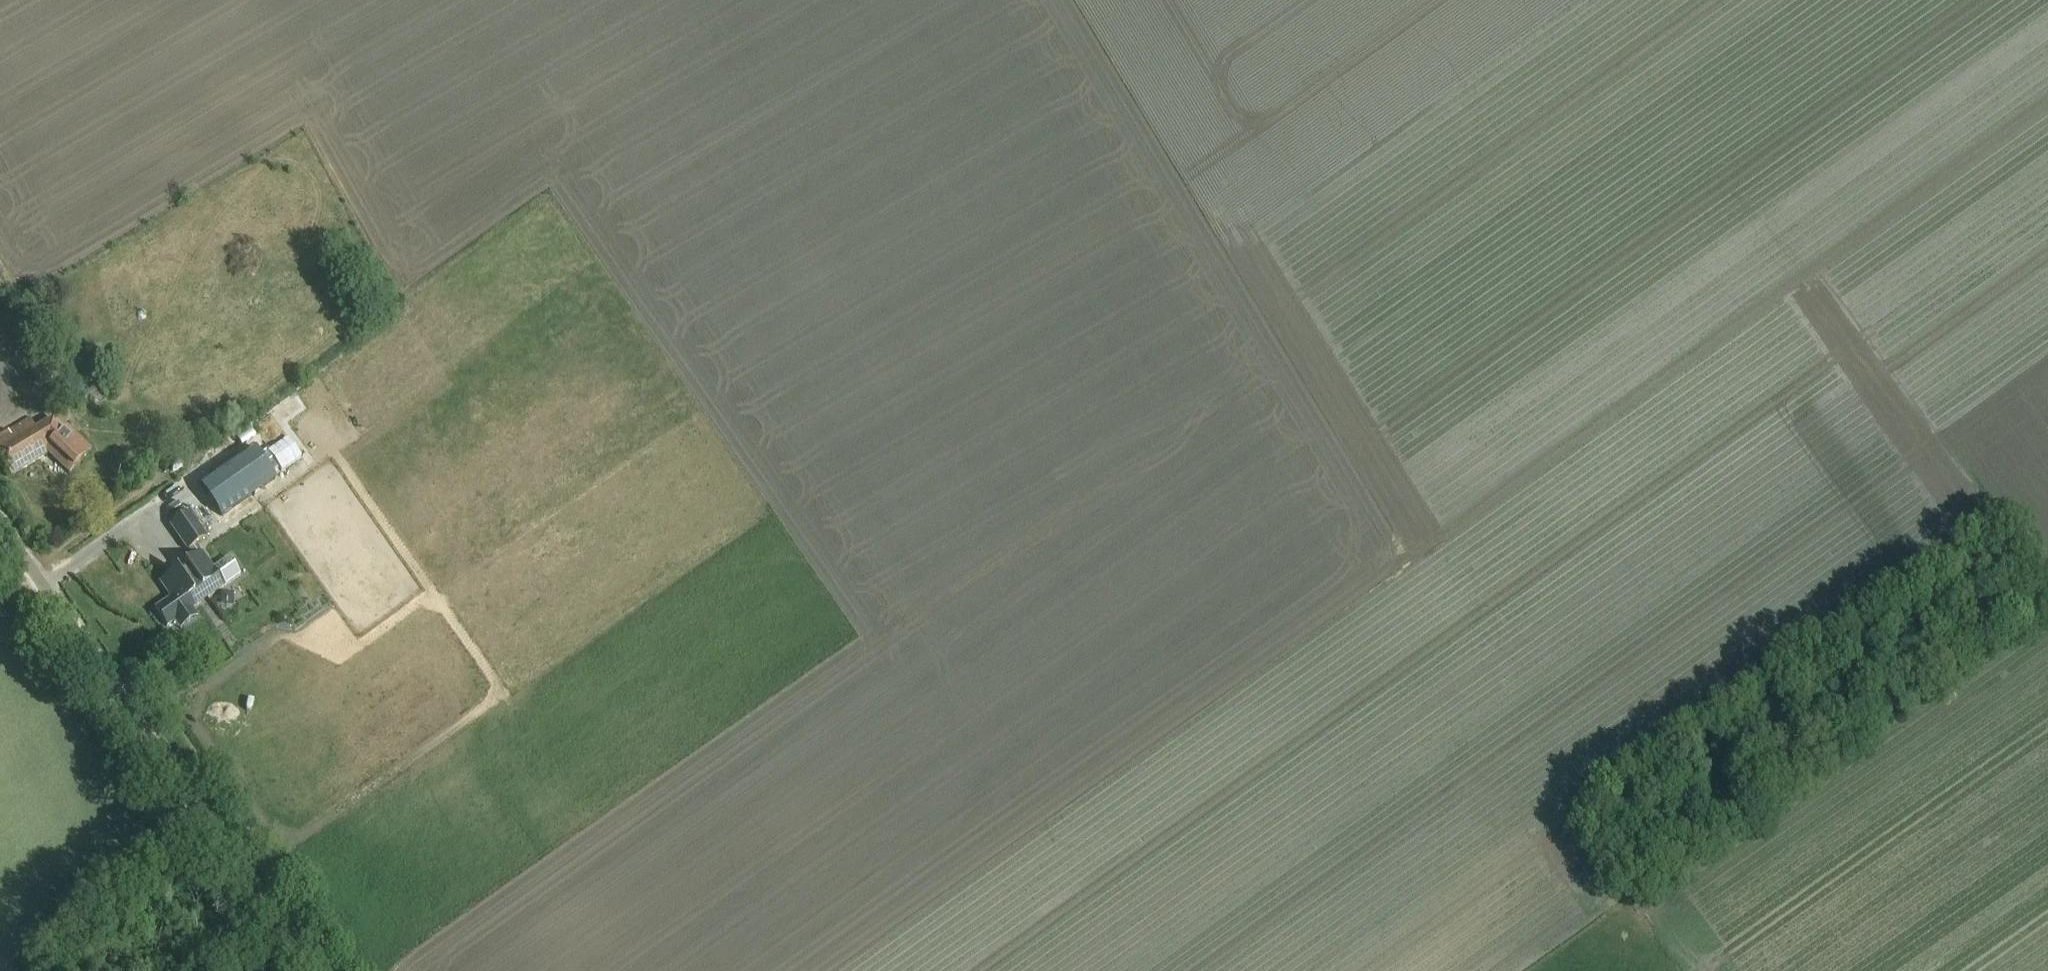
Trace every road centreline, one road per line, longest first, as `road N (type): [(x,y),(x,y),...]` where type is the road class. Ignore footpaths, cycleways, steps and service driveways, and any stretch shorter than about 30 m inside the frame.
road 1 (unclassified): [(310,970),(0,521)]

